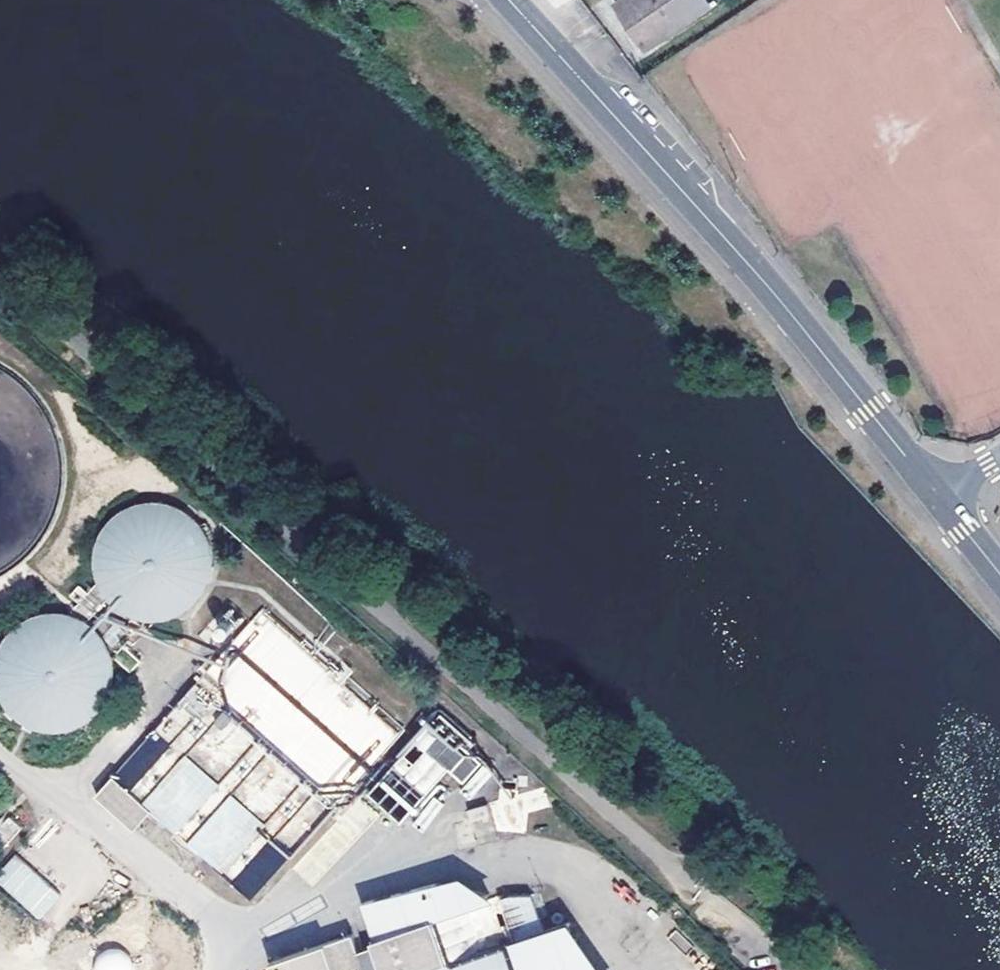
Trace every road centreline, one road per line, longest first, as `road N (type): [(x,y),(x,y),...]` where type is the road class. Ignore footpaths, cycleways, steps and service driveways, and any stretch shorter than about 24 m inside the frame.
road 1 (secondary): [(936,494),(732,241),(510,0)]

